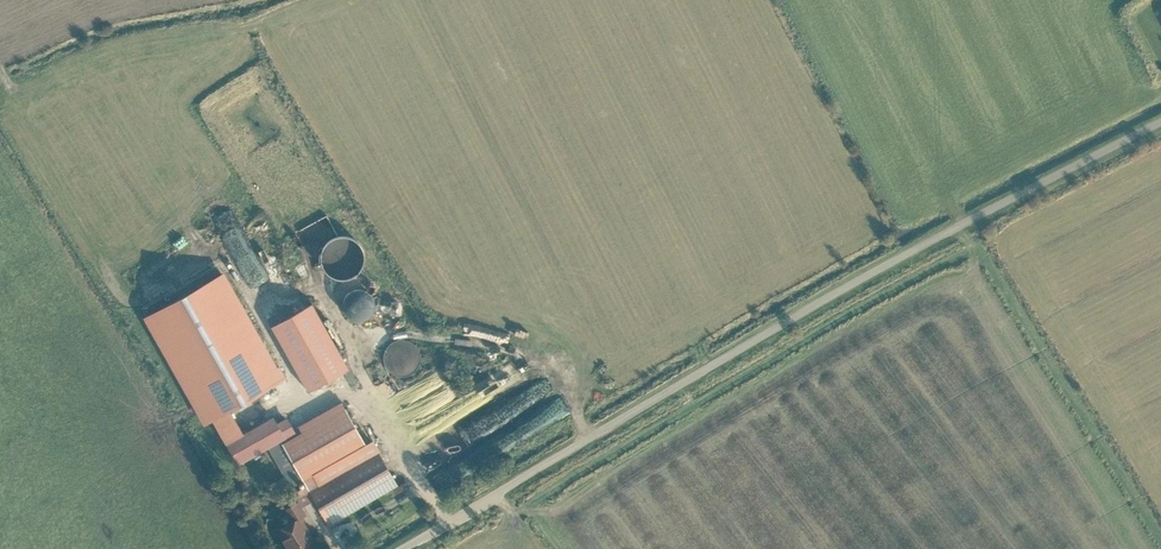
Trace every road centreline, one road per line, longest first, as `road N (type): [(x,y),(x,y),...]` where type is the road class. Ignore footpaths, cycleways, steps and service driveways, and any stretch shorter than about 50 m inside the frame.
road 1 (unclassified): [(1160,121),(809,311),(401,548)]

